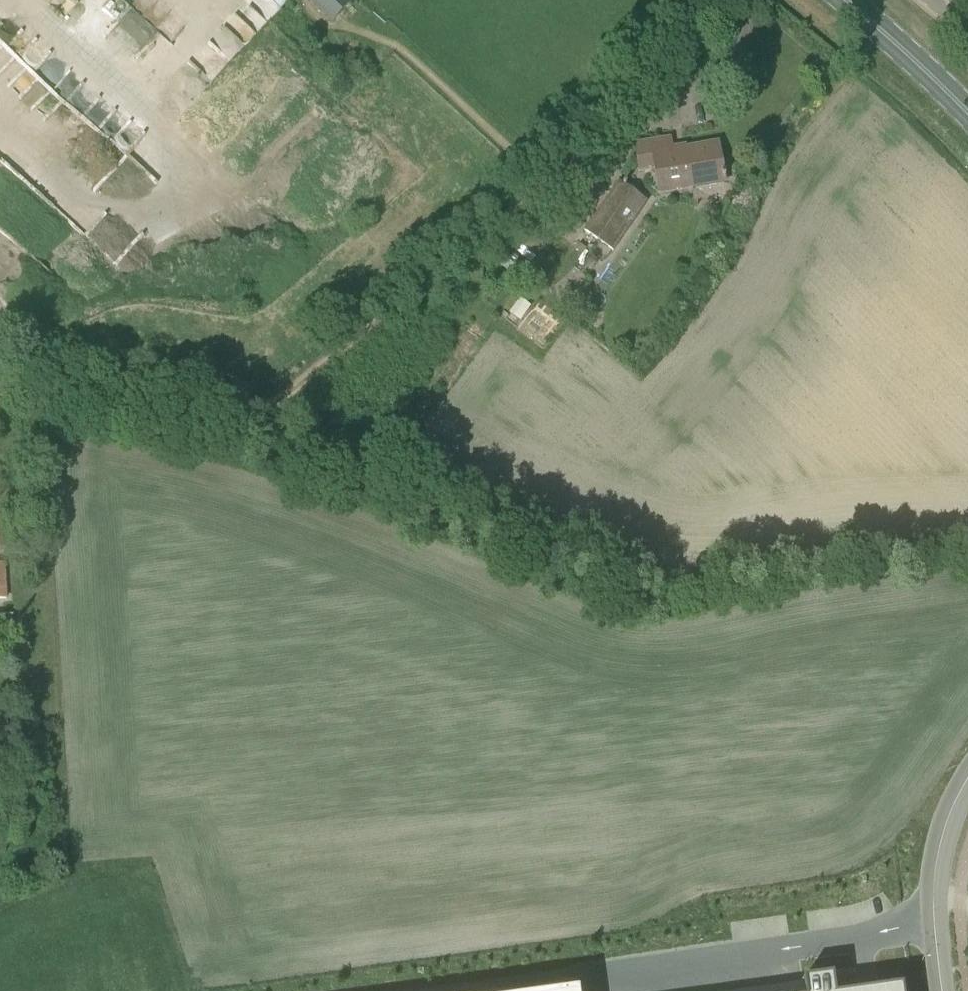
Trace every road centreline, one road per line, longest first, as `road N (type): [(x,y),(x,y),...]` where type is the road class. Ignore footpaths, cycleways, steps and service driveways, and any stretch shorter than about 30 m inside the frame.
road 1 (track): [(0,391),(79,389),(241,415),(266,412),(559,175),(686,0)]
road 2 (tertiary): [(948,990),(937,871),(955,795),(967,776)]
road 3 (primary): [(967,113),(846,0)]

